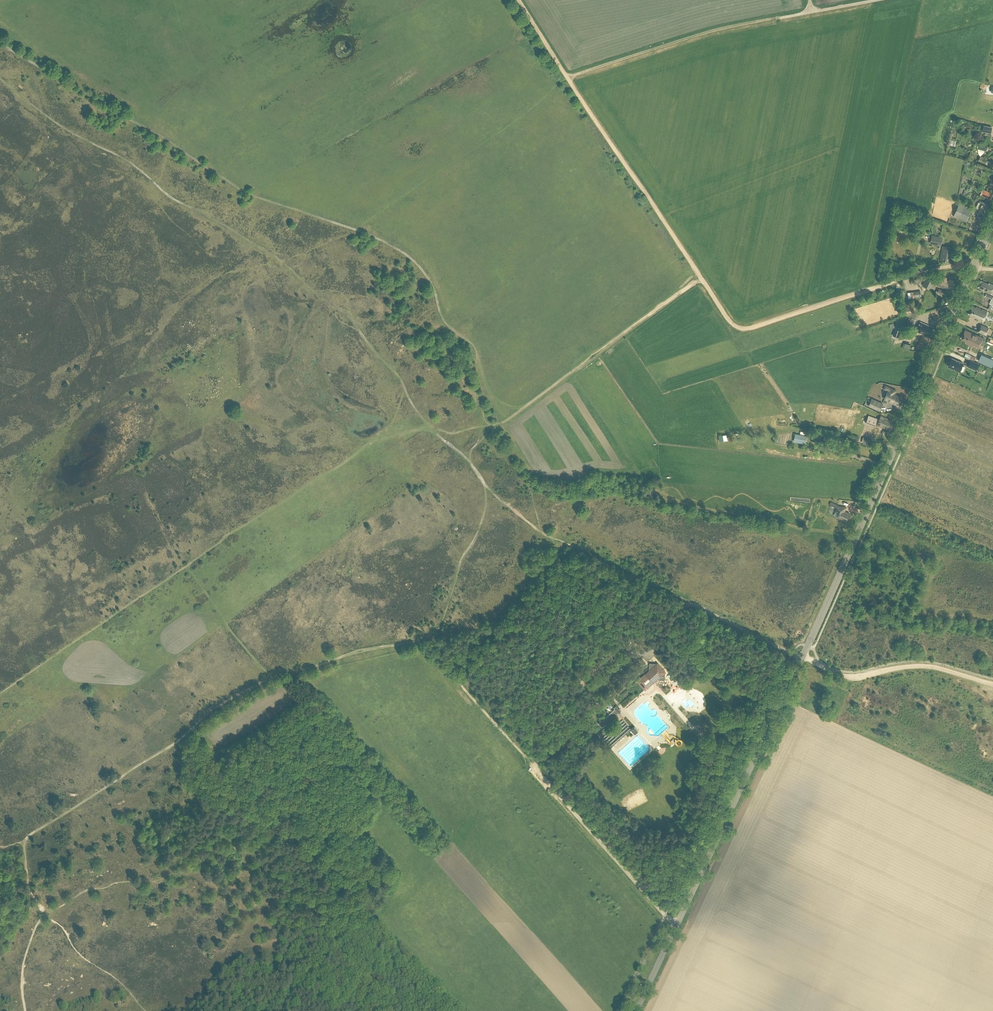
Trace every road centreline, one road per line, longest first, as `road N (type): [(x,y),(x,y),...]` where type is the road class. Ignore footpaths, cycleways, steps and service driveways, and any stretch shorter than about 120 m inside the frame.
road 1 (tertiary): [(637,1010),(992,221)]
road 2 (track): [(701,277),(742,329),(928,270),(992,269)]
road 3 (track): [(810,0),(810,12),(729,27),(566,77)]
road 4 (track): [(701,277),(504,422)]
road 5 (track): [(566,77),(701,277)]
road 6 (track): [(196,724),(26,838)]
road 7 (track): [(801,658),(849,676),(929,666),(992,683)]
road 8 (track): [(532,765),(452,667)]

